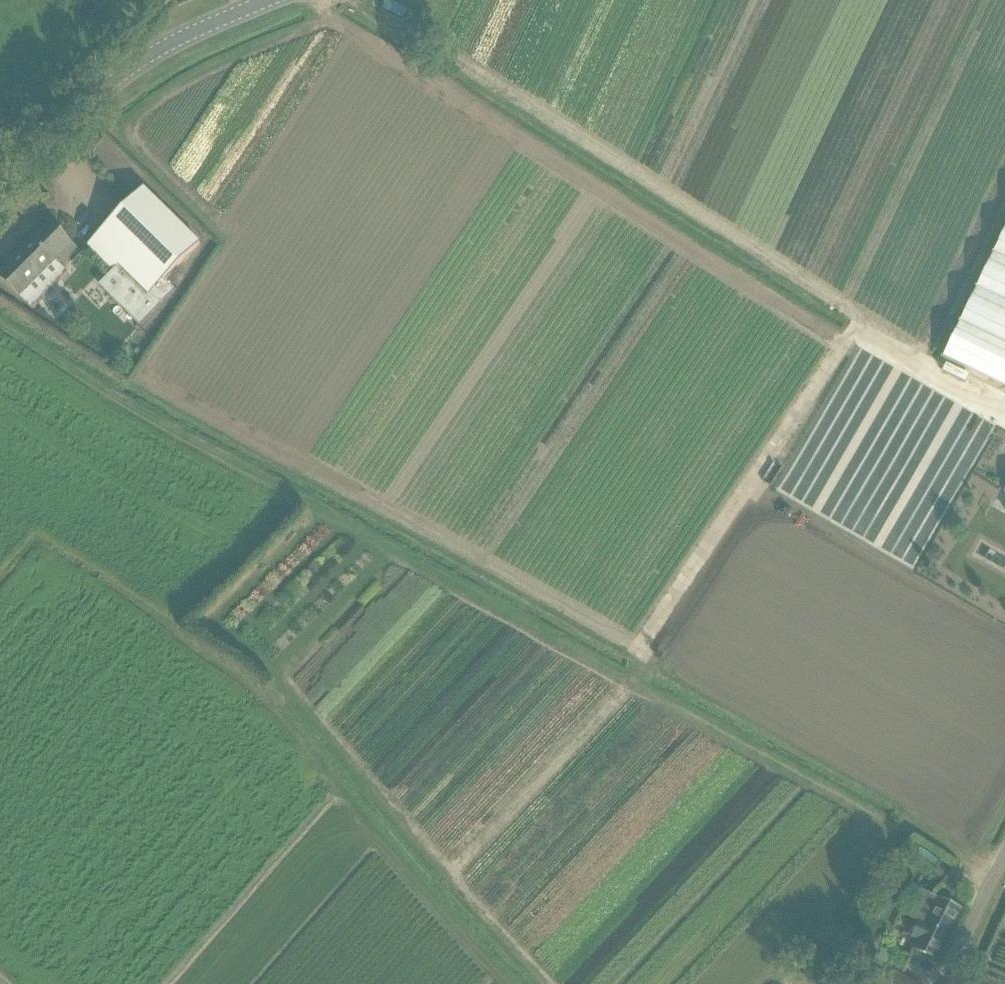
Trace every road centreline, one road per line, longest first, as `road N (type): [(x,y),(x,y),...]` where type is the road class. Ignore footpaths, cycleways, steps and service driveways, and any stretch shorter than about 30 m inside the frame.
road 1 (unclassified): [(0,182),(89,97),(184,36),(268,0)]
road 2 (unclassified): [(944,983),(1004,851)]

